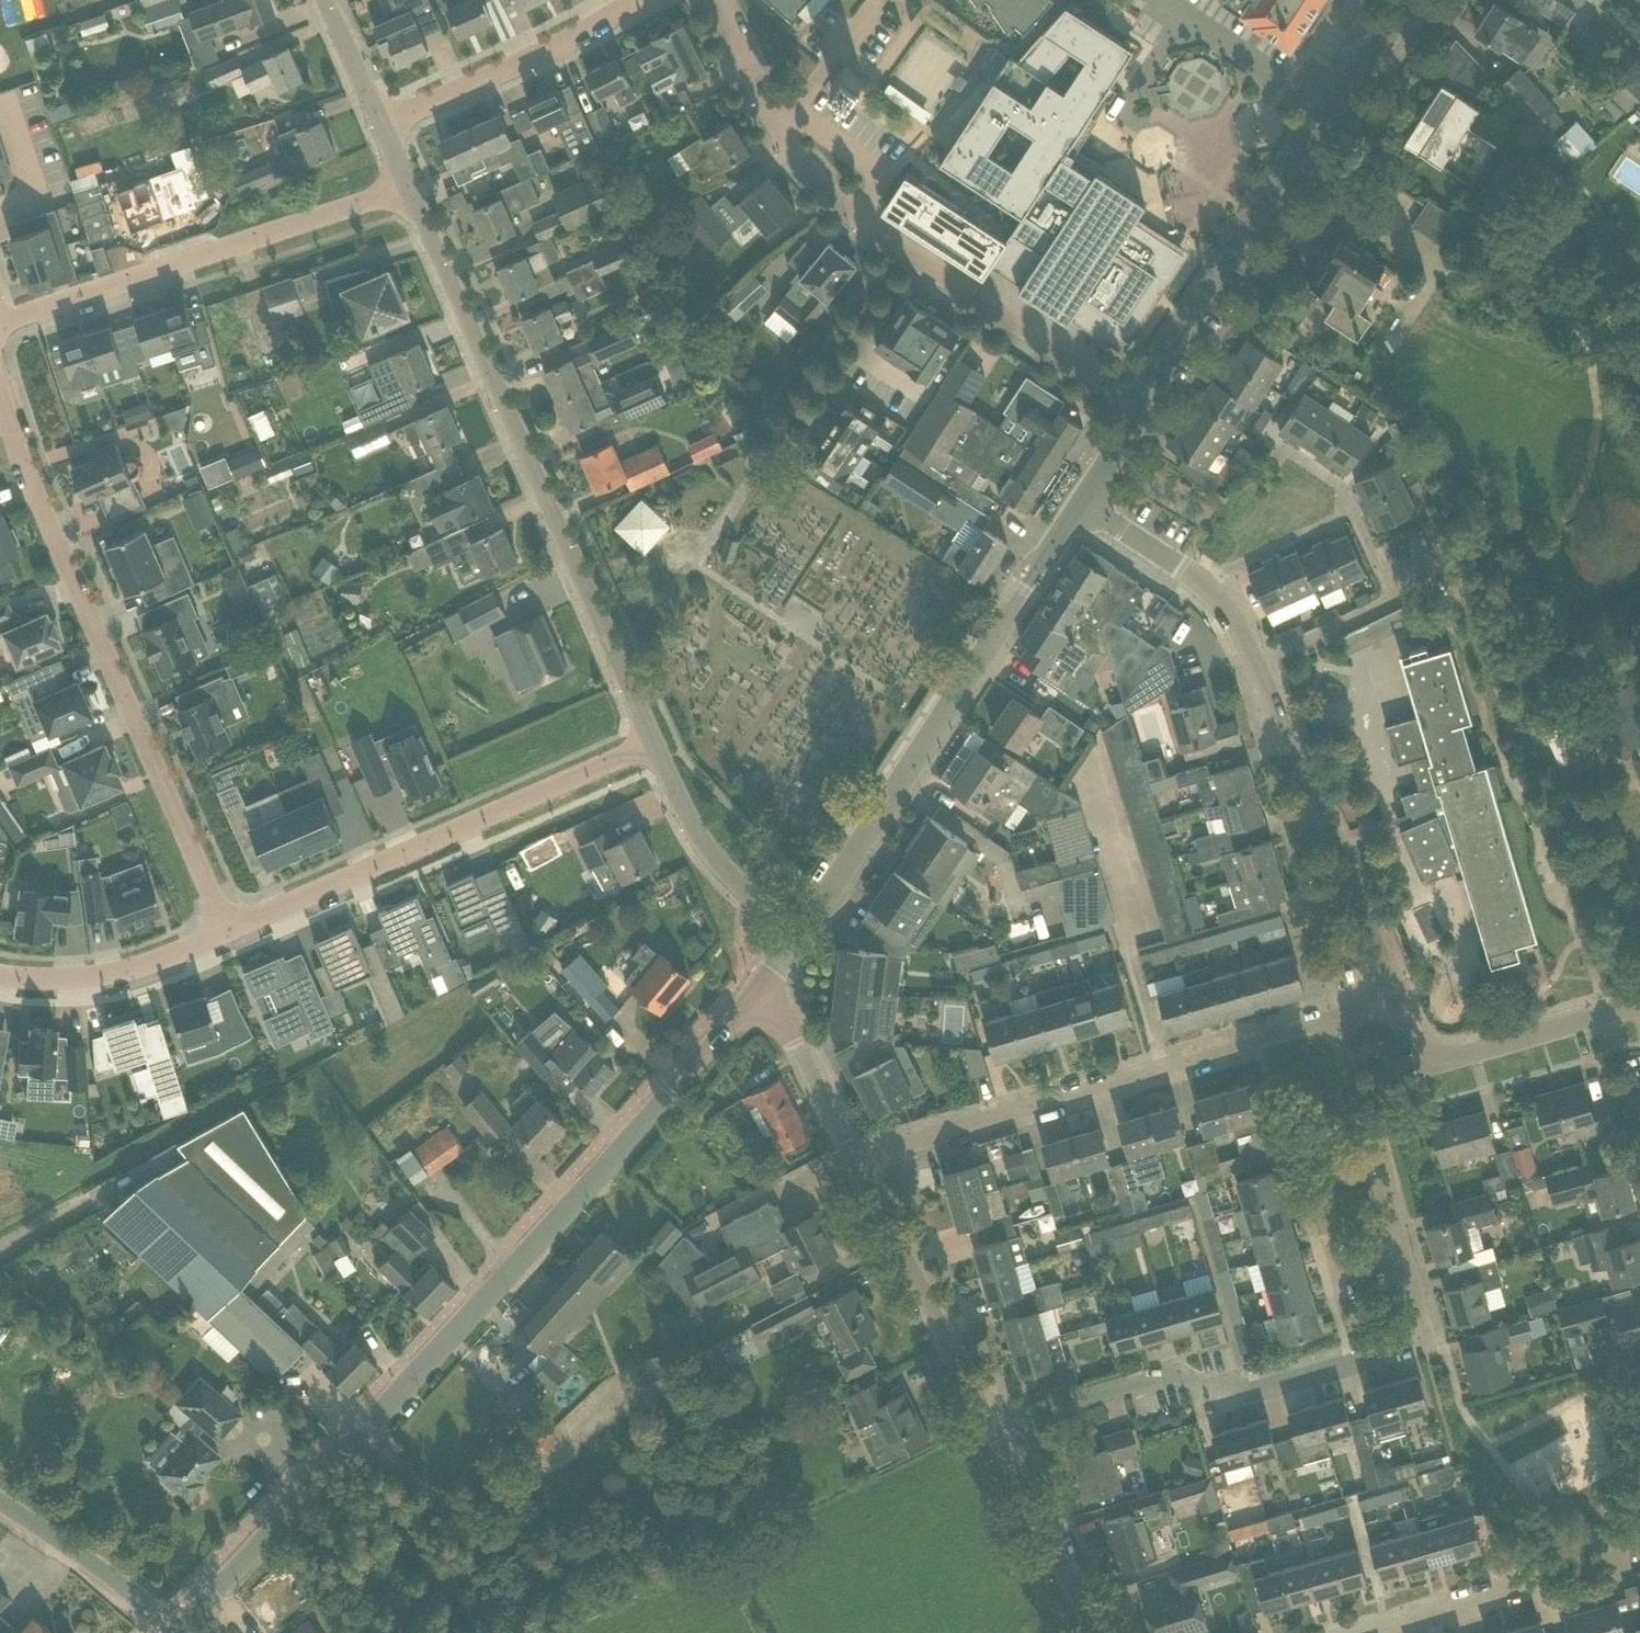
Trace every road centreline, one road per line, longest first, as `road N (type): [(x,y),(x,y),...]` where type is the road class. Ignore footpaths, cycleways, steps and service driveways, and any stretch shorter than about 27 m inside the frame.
road 1 (tertiary): [(176,1632),(768,992)]
road 2 (residential): [(991,1426),(1151,1383),(1189,1414),(1415,1353),(1424,1319),(1334,1021)]
road 3 (residential): [(1407,1002),(1238,622),(1201,583),(1081,505)]
road 4 (residential): [(656,742),(407,187)]
road 5 (residential): [(1138,387),(1110,384),(811,184),(777,141),(712,0)]
road 6 (residential): [(226,932),(0,394)]
road 7 (tertiary): [(799,931),(1081,505)]
road 8 (residential): [(855,1160),(1334,1021)]
road 9 (tertiary): [(1138,387),(1408,0)]
road 10 (residential): [(656,742),(226,932)]
road 11 (residential): [(4,325),(407,187)]
road 12 (unclassified): [(991,1426),(855,1160)]
road 13 (unclassified): [(1639,1537),(1580,1550),(1523,1595),(1379,1632)]
road 14 (residential): [(382,124),(569,39),(632,0)]
road 15 (residential): [(1639,1001),(1444,1050),(1420,1031),(1407,1002)]
road 16 (residential): [(799,931),(718,872),(656,742)]
road 17 (residential): [(226,932),(93,979),(0,974)]
road 18 (unclassified): [(1095,1632),(991,1426)]
road 19 (unclassified): [(162,1632),(104,1580),(0,1510)]
road 20 (unclassified): [(855,1160),(768,992)]
road 21 (residential): [(382,124),(329,0)]
road 22 (tertiary): [(1081,505),(1137,419),(1138,387)]

